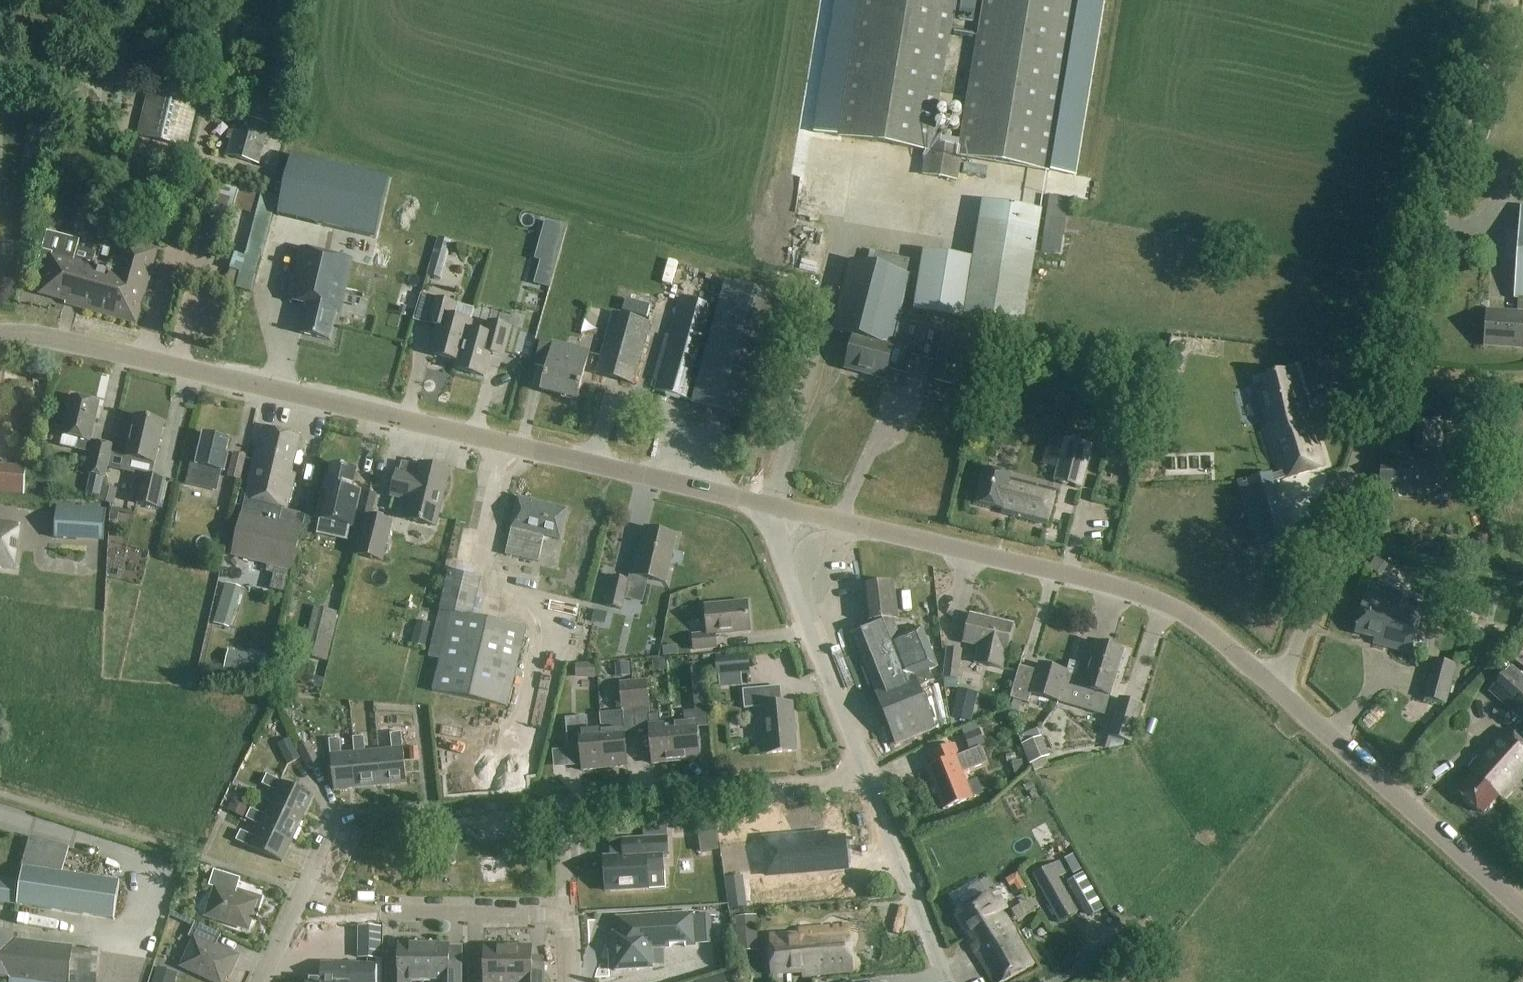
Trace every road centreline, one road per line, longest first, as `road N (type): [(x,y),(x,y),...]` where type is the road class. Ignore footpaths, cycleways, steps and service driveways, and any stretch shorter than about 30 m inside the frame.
road 1 (unclassified): [(784,511),(82,344),(0,335)]
road 2 (unclassified): [(1275,689),(1290,667),(1474,95),(1495,0)]
road 3 (unclassified): [(1275,689),(1202,626),(1125,589),(784,511)]
road 4 (residential): [(564,915),(564,813),(575,805),(863,780)]
road 5 (unclassified): [(1522,910),(1275,689)]
road 6 (residential): [(863,780),(779,543),(784,511)]
road 7 (residential): [(948,981),(863,780)]
road 8 (residential): [(256,981),(337,815)]
road 9 (residential): [(383,914),(564,915)]

